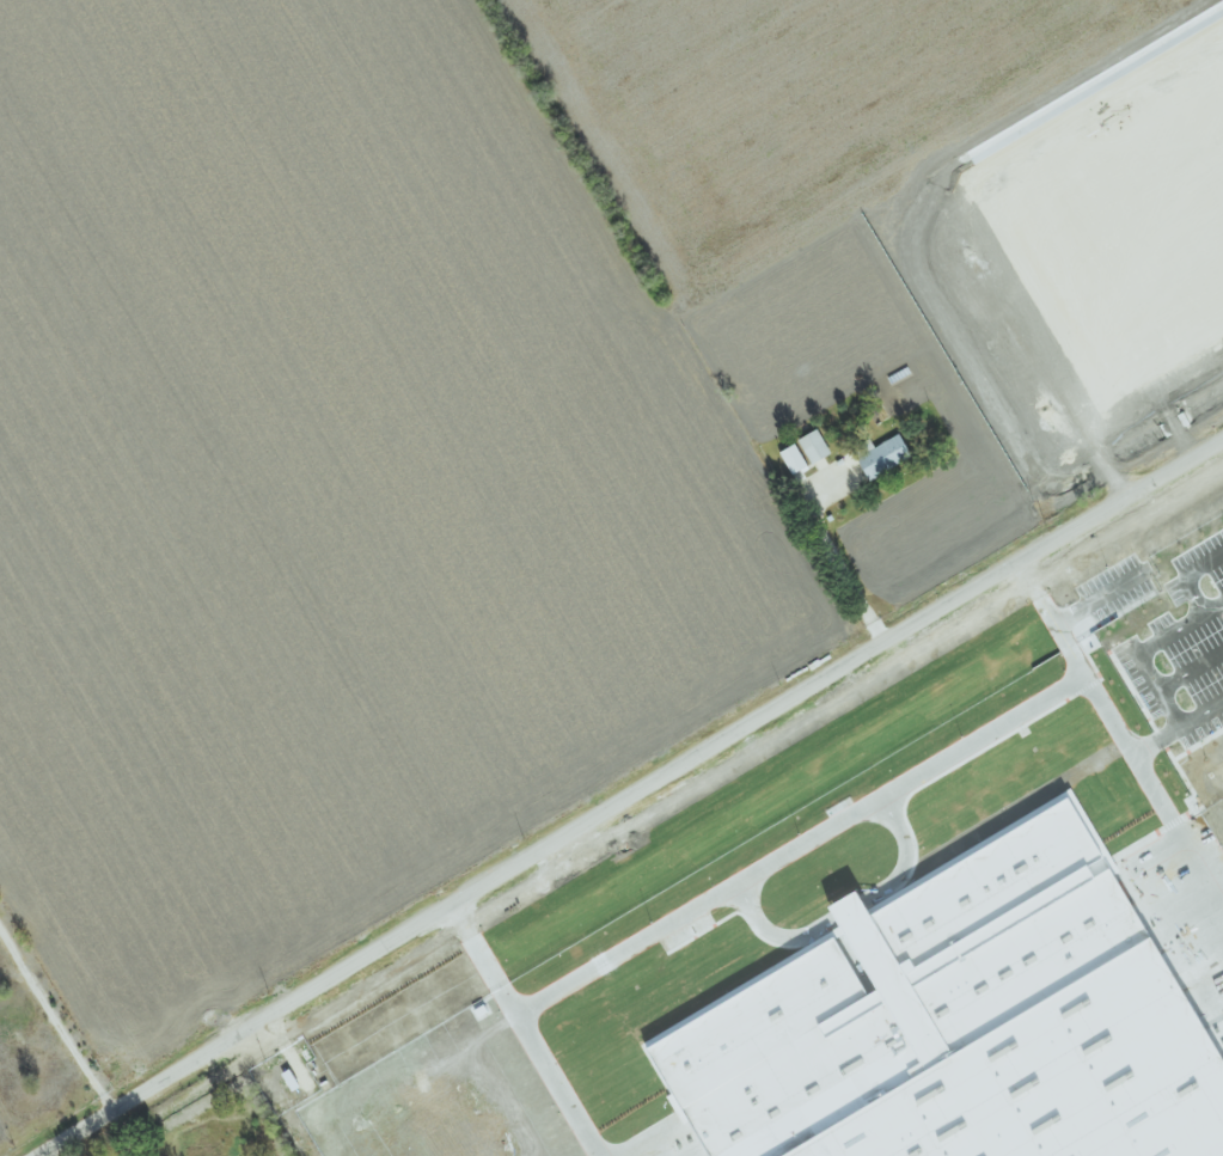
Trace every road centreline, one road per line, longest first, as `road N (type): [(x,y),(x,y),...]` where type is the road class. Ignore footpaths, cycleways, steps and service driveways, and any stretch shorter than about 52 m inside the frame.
road 1 (residential): [(35,1155),(1222,444)]
road 2 (track): [(1222,479),(1045,588),(1027,561)]

